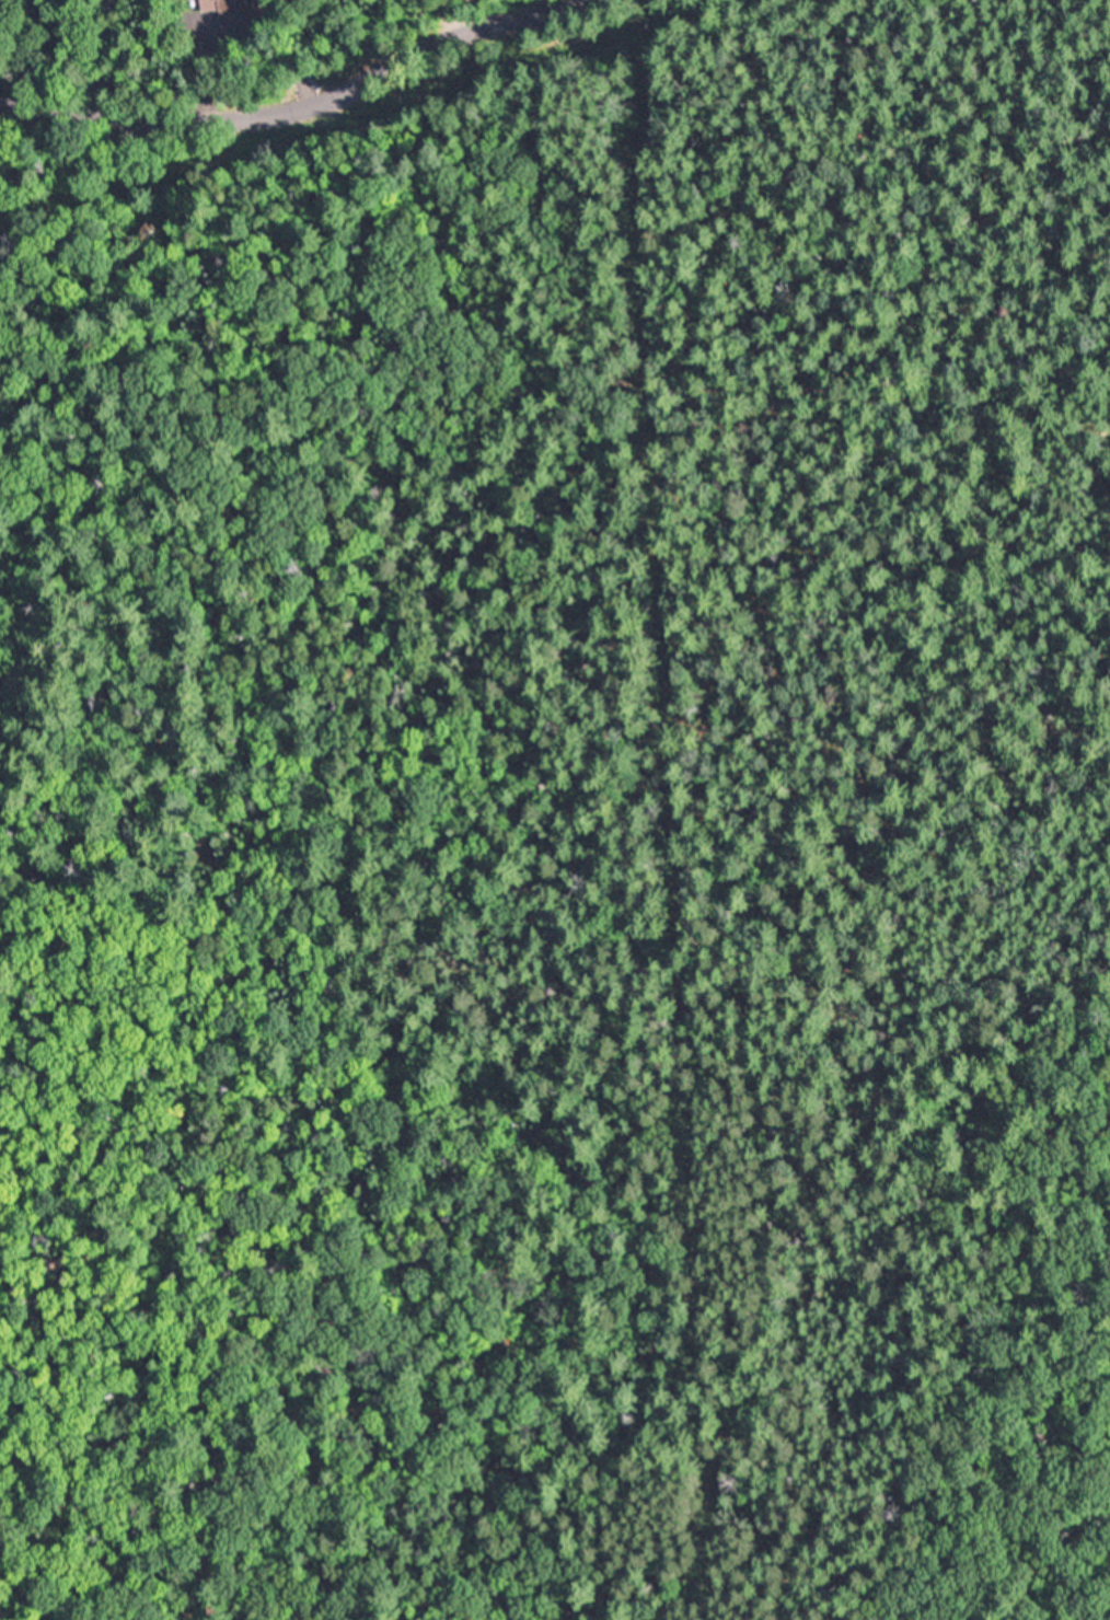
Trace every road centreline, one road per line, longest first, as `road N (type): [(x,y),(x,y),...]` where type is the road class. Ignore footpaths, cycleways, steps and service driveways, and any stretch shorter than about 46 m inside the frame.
road 1 (tertiary): [(0,105),(175,117),(279,113),(346,93),(460,34),(573,0)]

